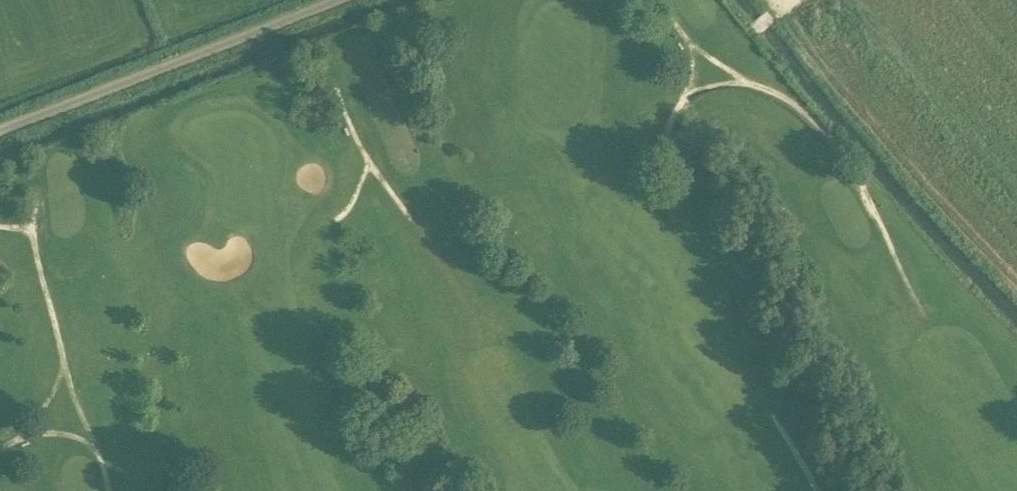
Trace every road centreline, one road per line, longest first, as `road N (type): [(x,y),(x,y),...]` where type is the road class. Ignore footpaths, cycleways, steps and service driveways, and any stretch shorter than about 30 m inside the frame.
road 1 (unclassified): [(0,131),(338,0)]

